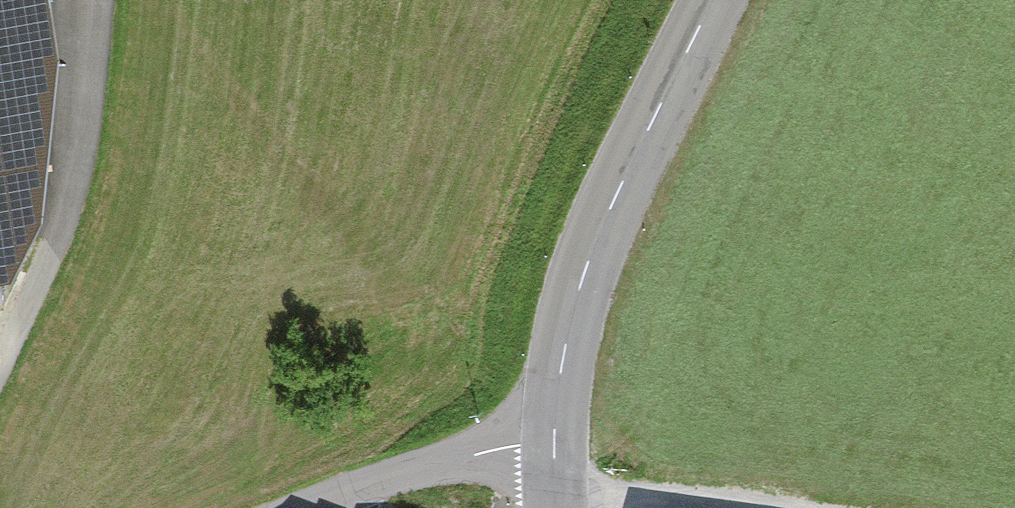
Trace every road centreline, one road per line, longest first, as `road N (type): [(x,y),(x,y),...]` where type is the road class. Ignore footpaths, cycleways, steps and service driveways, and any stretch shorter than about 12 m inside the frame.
road 1 (tertiary): [(554,444),(565,347),(594,245),(712,0)]
road 2 (track): [(0,340),(102,77),(111,0)]
road 3 (unclassified): [(310,507),(476,454),(554,444)]
road 4 (track): [(682,507),(555,497)]

